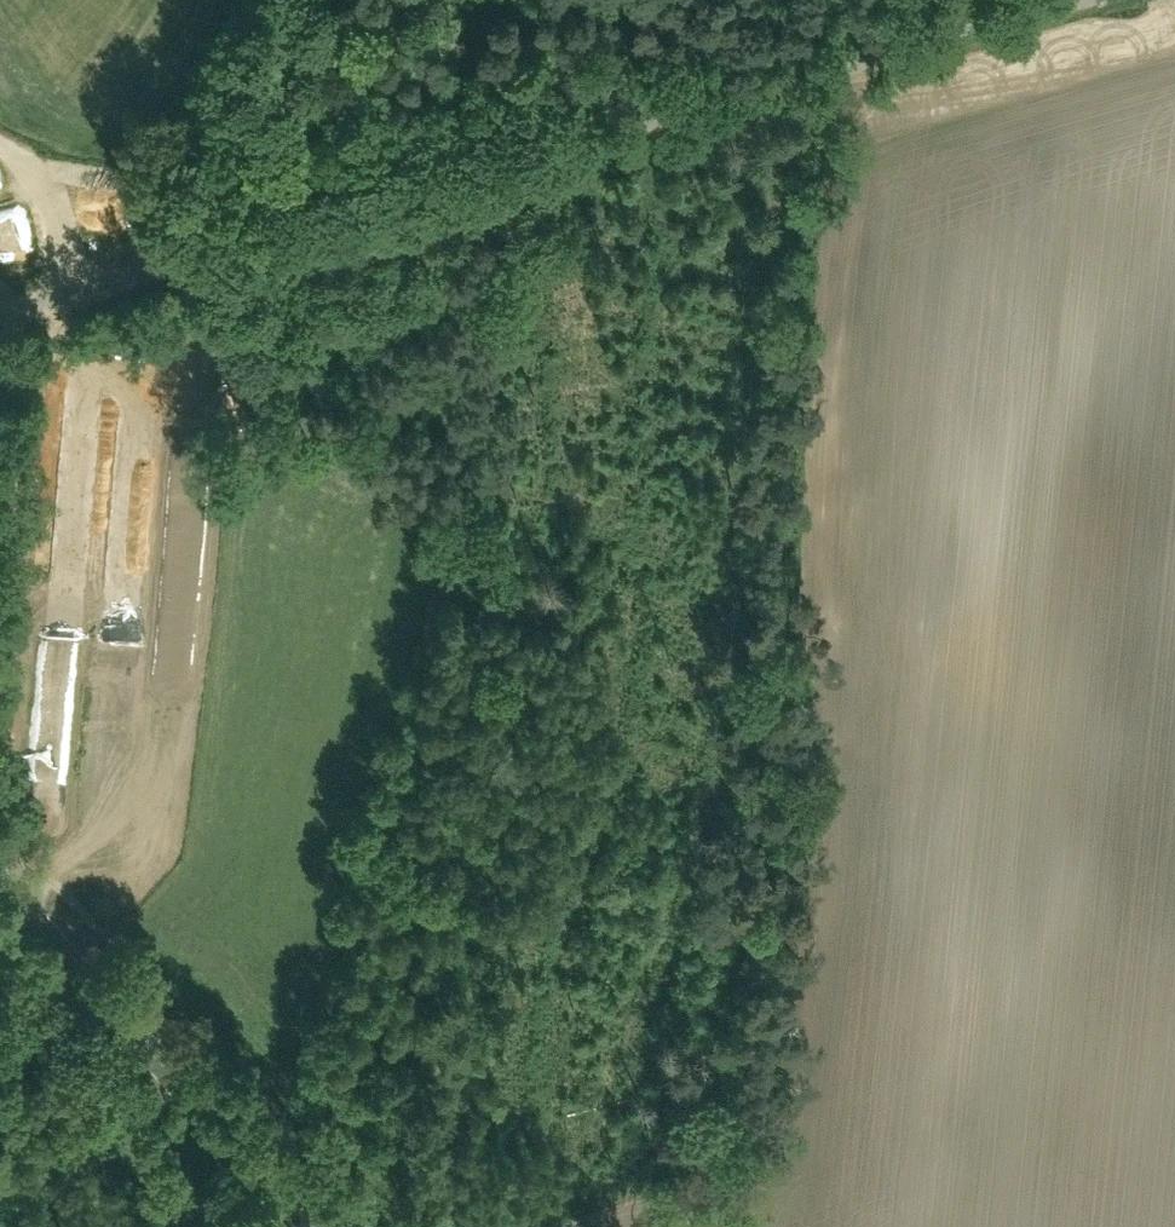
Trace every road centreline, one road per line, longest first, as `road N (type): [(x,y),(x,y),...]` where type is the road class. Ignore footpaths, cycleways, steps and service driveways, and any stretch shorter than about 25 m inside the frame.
road 1 (residential): [(1100,0),(0,317)]
road 2 (tertiary): [(292,1226),(0,901)]

